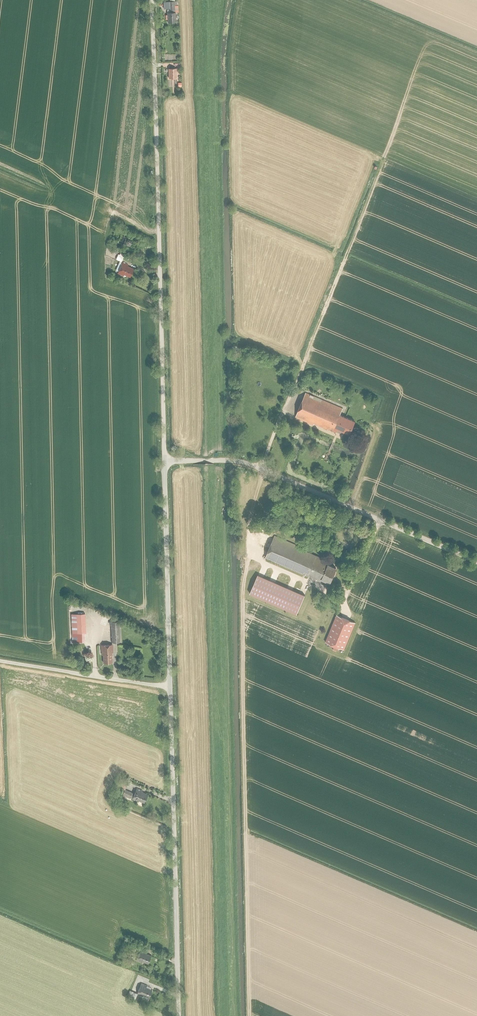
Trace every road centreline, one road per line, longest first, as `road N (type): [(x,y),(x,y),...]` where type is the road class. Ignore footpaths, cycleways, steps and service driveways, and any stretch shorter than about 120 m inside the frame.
road 1 (tertiary): [(164,461),(179,1015)]
road 2 (track): [(250,1015),(243,589),(263,469)]
road 3 (unclassified): [(164,461),(151,0)]
road 4 (tertiary): [(476,561),(241,462),(164,461)]
road 5 (track): [(292,392),(407,98)]

